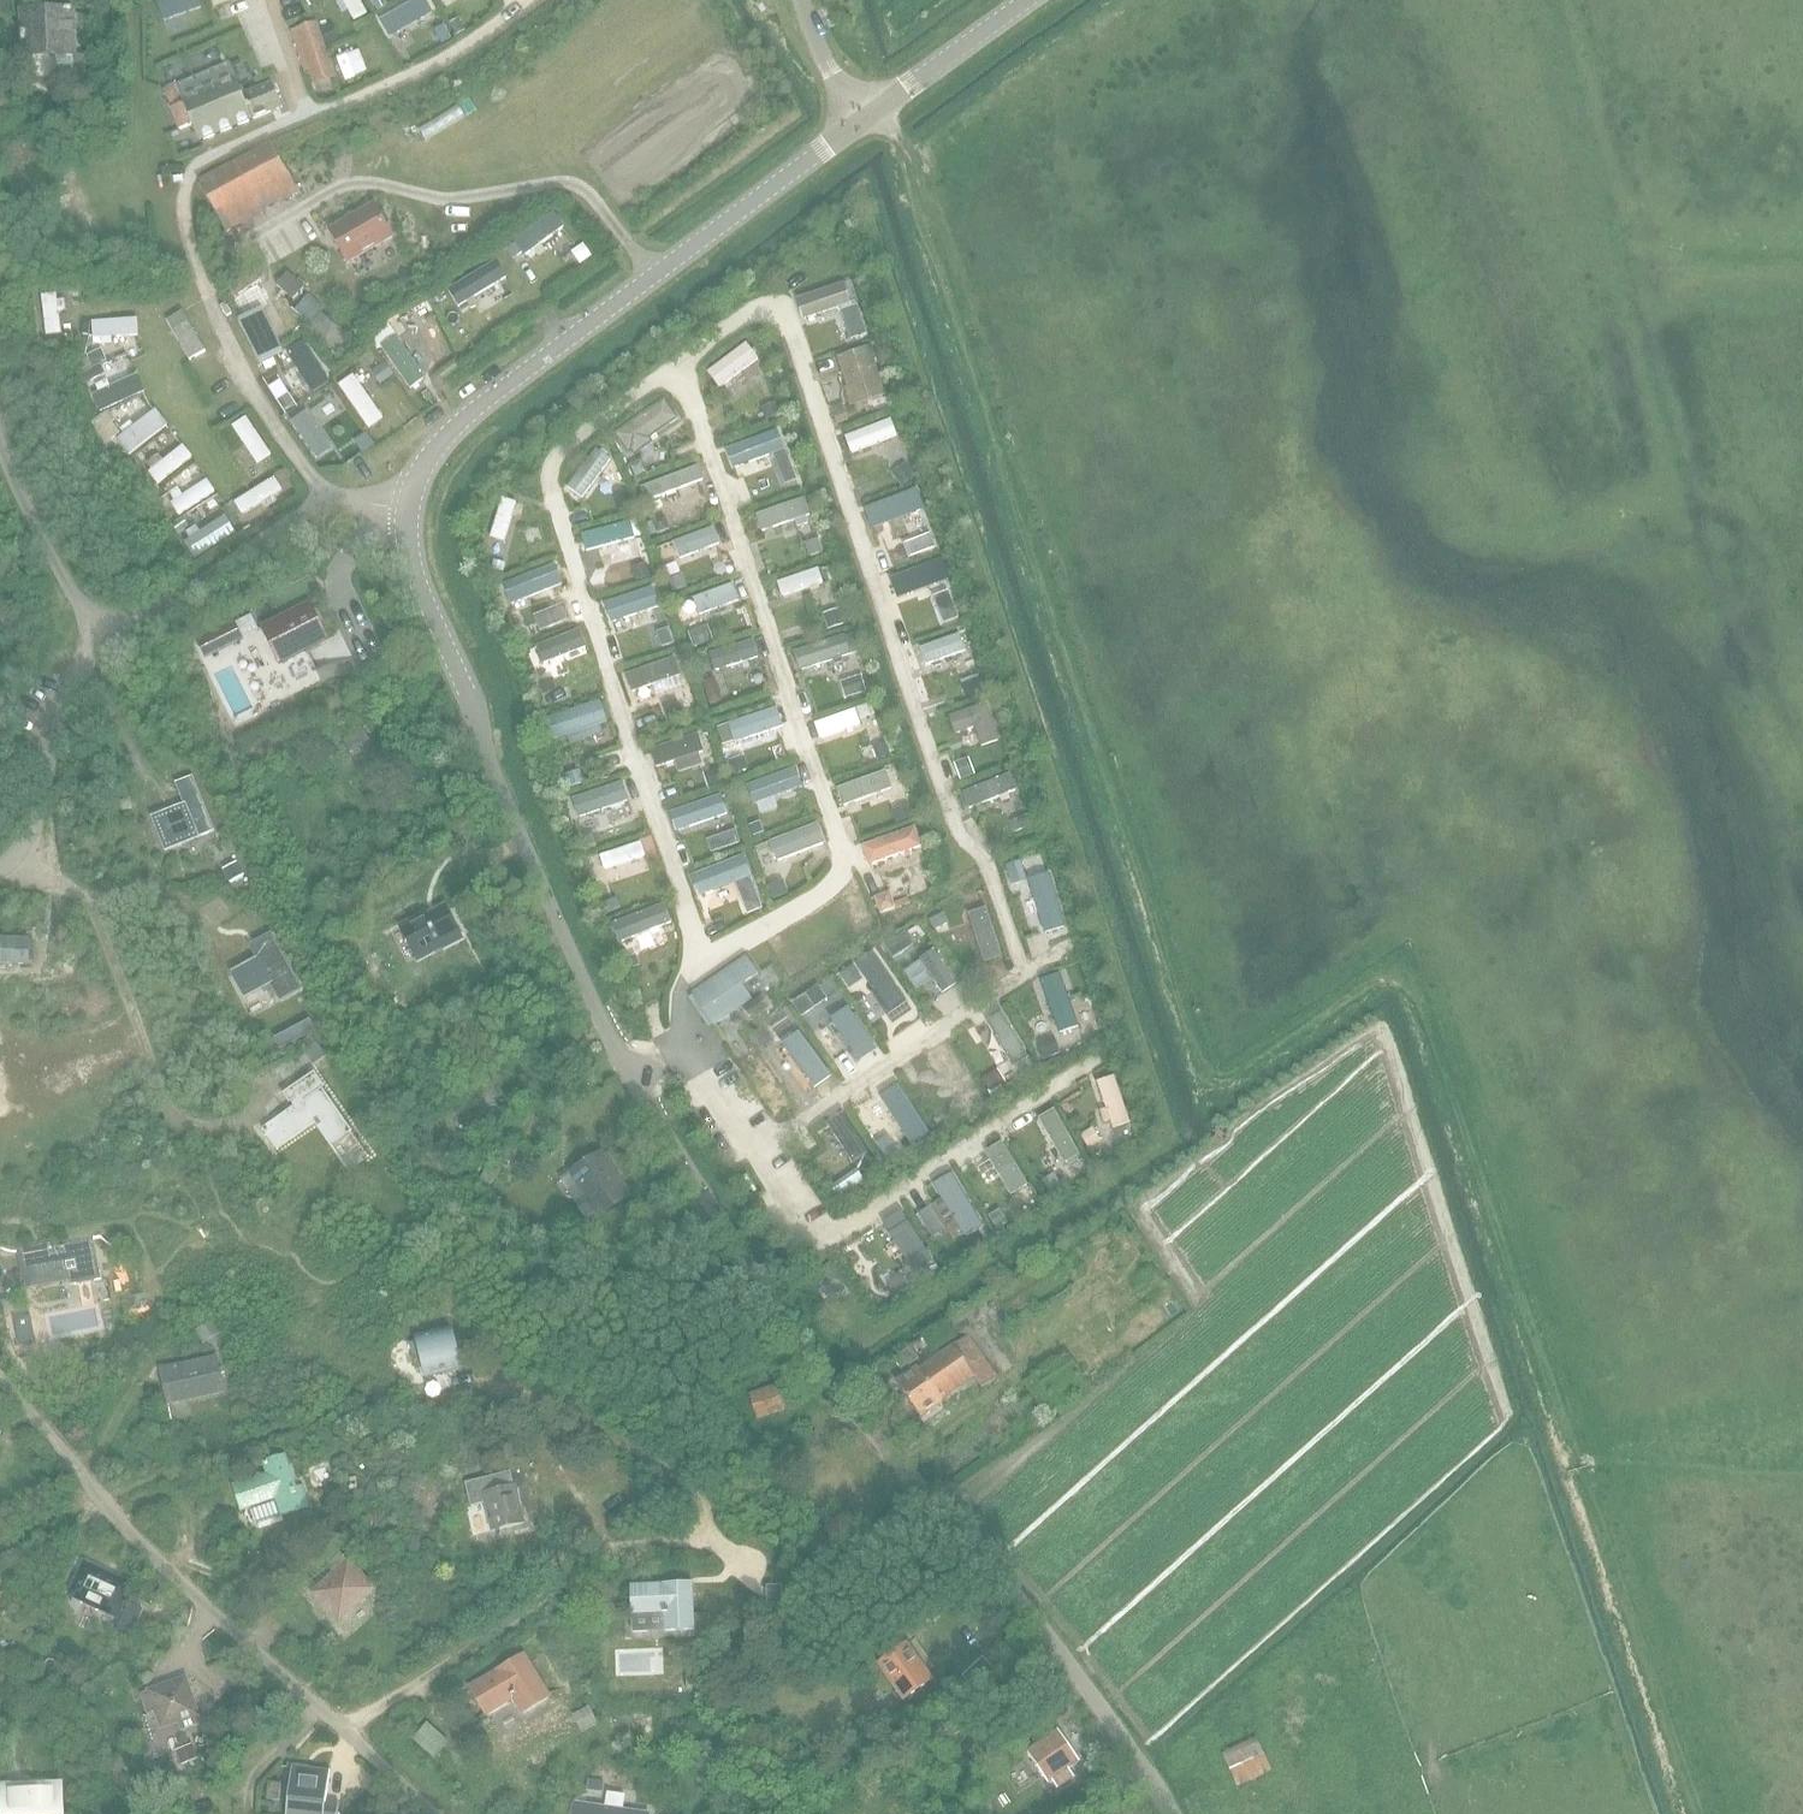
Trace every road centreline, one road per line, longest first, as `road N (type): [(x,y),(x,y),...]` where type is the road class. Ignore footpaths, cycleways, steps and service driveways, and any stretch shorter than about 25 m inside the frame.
road 1 (track): [(864,118),(902,142),(1211,1088),(1377,979),(1400,976),(1413,986),(1695,1813)]
road 2 (unclassified): [(1173,1813),(1021,1600),(812,1357),(630,1075),(519,833),(421,585),(407,507)]
road 3 (unclassified): [(434,1813),(147,1545),(0,1375)]
road 4 (unclassified): [(407,507),(427,460),(475,408),(864,118)]
road 5 (unclassified): [(108,637),(313,508),(407,507)]
road 6 (unclassified): [(0,870),(25,833),(68,695),(108,637)]
road 7 (unclassified): [(108,637),(47,547),(0,441)]
road 8 (unclassified): [(864,118),(1028,0)]
road 9 (unclassified): [(864,118),(833,75),(800,0)]

